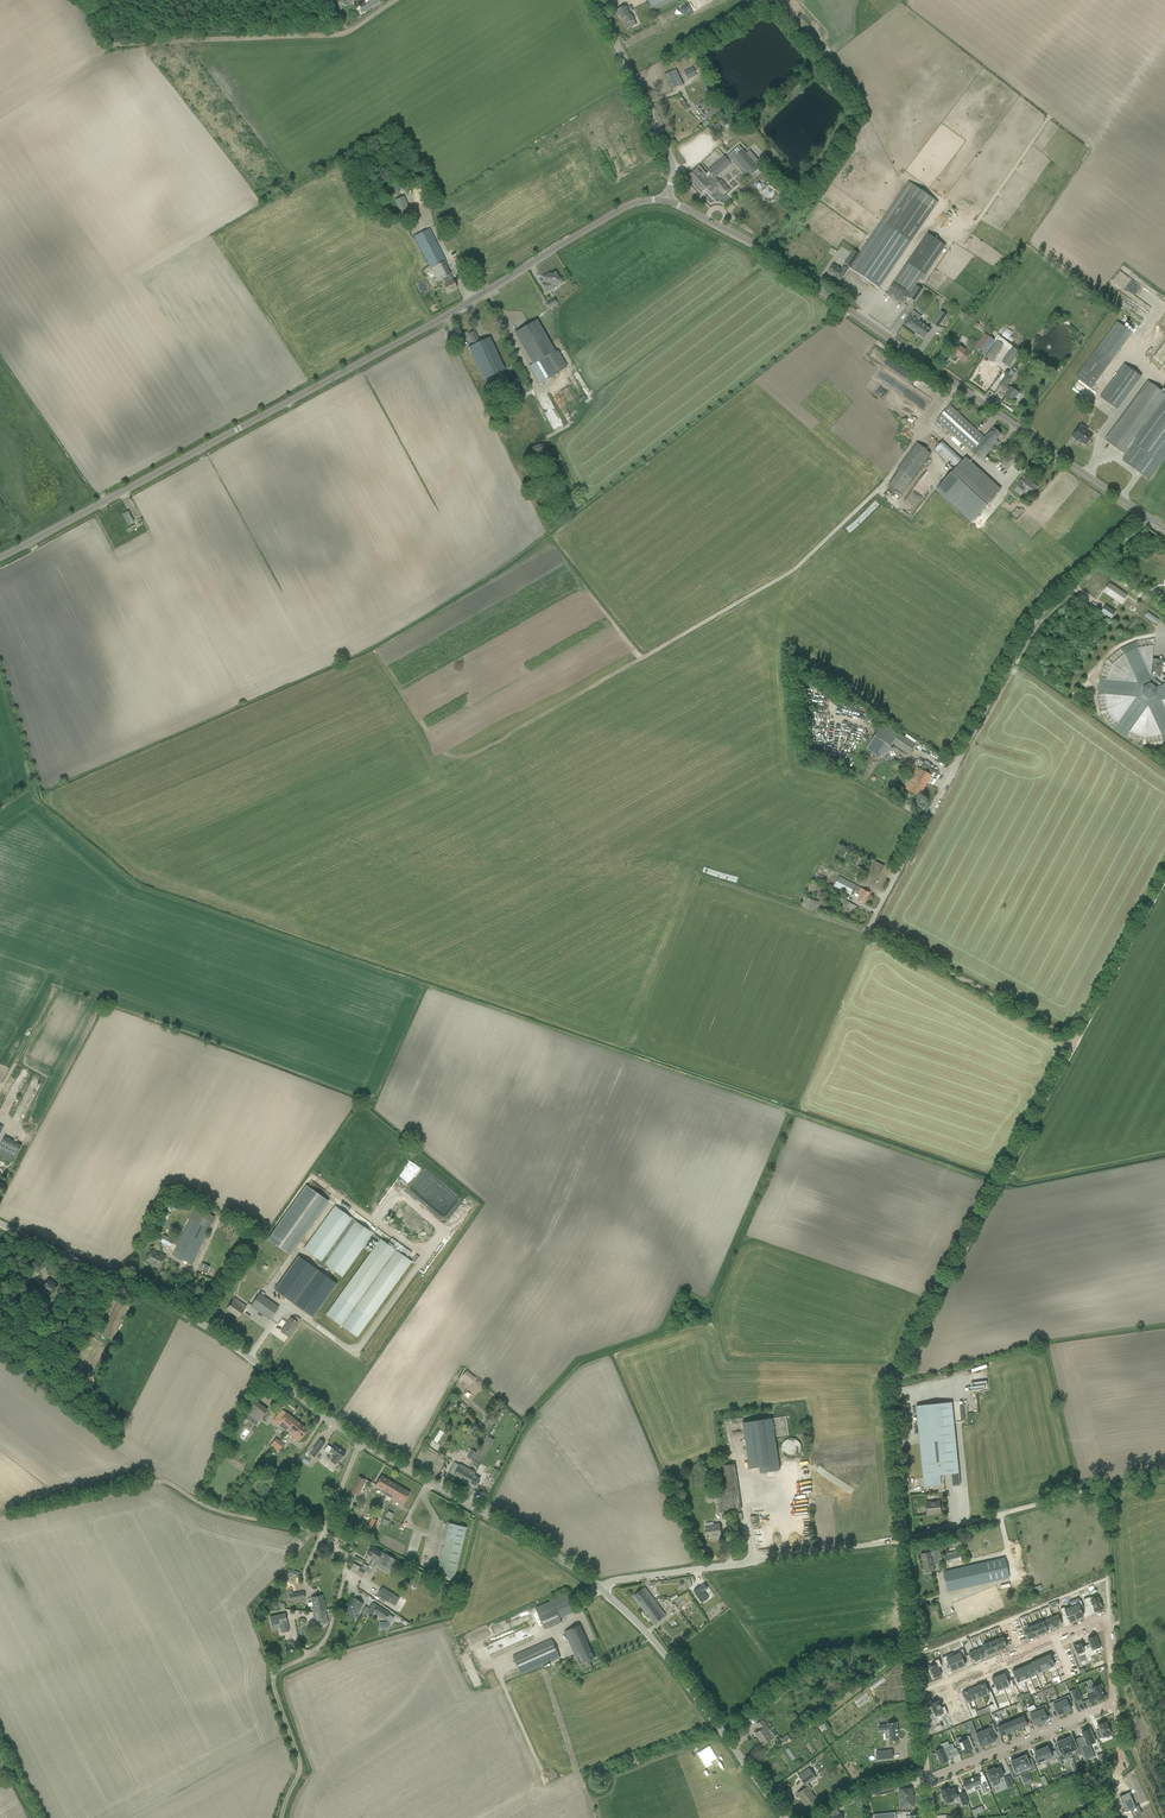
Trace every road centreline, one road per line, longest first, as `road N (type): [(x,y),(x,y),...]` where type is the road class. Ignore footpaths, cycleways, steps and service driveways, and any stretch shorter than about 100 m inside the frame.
road 1 (unclassified): [(0,559),(444,319),(625,209),(667,201)]
road 2 (unclassified): [(667,201),(760,249),(1148,519)]
road 3 (unclassified): [(868,931),(1032,628),(1148,519)]
road 4 (unclassified): [(361,1442),(207,1321),(0,1219)]
road 5 (track): [(894,1380),(1075,1041)]
road 6 (track): [(0,1519),(161,1481),(223,1512),(326,1532)]
road 7 (unclassified): [(601,1587),(906,1540)]
road 8 (residential): [(918,1694),(1107,1613),(1114,1703)]
road 9 (unclassified): [(783,1817),(653,1639),(601,1587)]
road 10 (unclassified): [(601,1587),(361,1442)]
road 11 (unclassified): [(300,1661),(330,1631),(344,1569),(327,1523),(361,1442)]
road 12 (track): [(1075,1041),(868,931)]
road 13 (unclassified): [(667,201),(673,161),(595,0)]
road 14 (residential): [(1114,1703),(928,1780)]
road 15 (track): [(1075,1041),(1164,877)]
road 16 (unclassified): [(906,1540),(894,1380)]
road 17 (track): [(1008,1512),(1164,1478)]
road 18 (unclassified): [(918,1694),(906,1540)]

